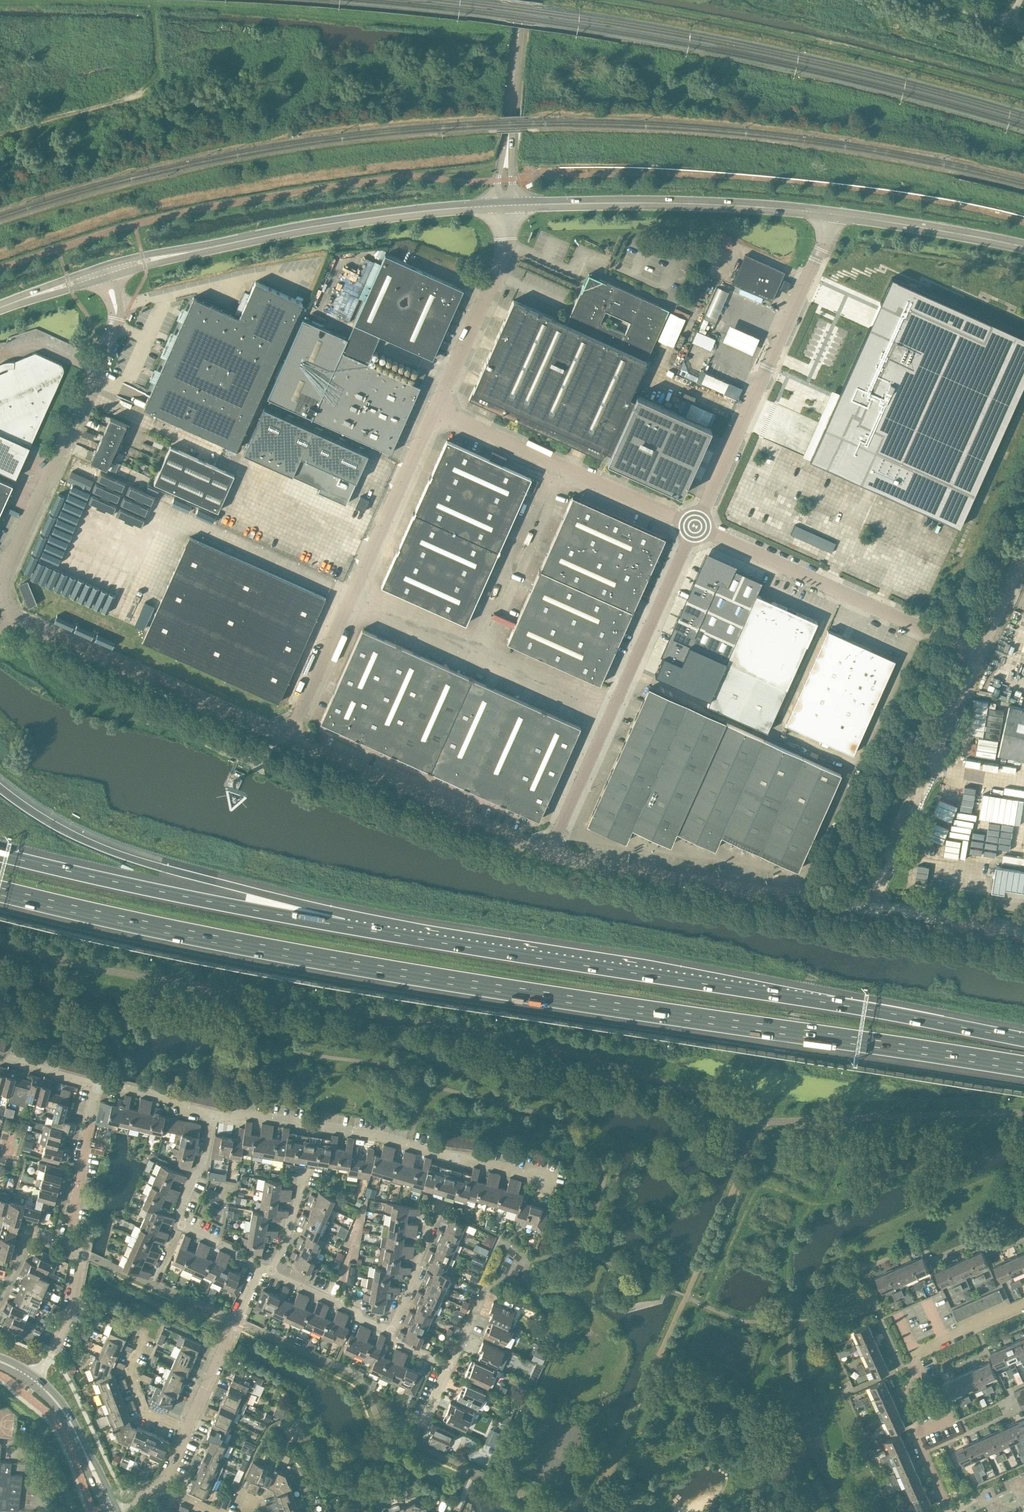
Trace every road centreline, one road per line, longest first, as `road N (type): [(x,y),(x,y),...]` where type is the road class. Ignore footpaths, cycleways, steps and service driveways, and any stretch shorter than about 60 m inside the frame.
road 1 (motorway): [(0,890),(260,947),(1023,1067)]
road 2 (motorway): [(1023,1039),(368,931)]
road 3 (secondary): [(505,205),(345,221),(108,272)]
road 4 (motorway): [(368,931),(352,914),(97,846),(0,786)]
road 5 (motorway): [(368,931),(0,854)]
road 6 (unclassified): [(549,854),(695,525)]
road 7 (unclassified): [(288,737),(435,410)]
road 8 (unclassified): [(695,525),(832,213)]
road 9 (secondary): [(832,213),(657,202),(505,205)]
road 10 (unclassified): [(864,907),(549,854)]
road 11 (unclassified): [(981,654),(695,525)]
road 12 (unclassified): [(288,737),(14,616)]
road 13 (track): [(0,134),(87,106),(291,66)]
road 14 (unclassified): [(549,854),(288,737)]
road 15 (unclassified): [(695,525),(435,410)]
road 16 (unclassified): [(864,907),(981,654)]
road 17 (unclassified): [(14,616),(0,584),(96,369)]
road 18 (unclassified): [(435,410),(501,265),(505,205)]
road 19 (unclassified): [(505,205),(522,0)]
road 20 (secondary): [(1023,246),(832,213)]
road 21 (residential): [(392,1330),(454,1156)]
road 22 (residential): [(99,1084),(68,1234),(82,1252)]
road 23 (residential): [(917,1355),(907,1394),(951,1509),(943,1511)]
road 24 (unclassified): [(1023,932),(864,907)]
road 25 (tertiary): [(113,1508),(65,1412),(33,1379)]
road 26 (residential): [(309,1124),(454,1156)]
road 27 (residential): [(33,1379),(67,1320),(82,1252)]
road 28 (residential): [(392,1330),(272,1269)]
road 29 (residential): [(188,1431),(142,1412),(129,1374),(143,1334)]
road 30 (residential): [(181,1226),(180,1205),(204,1158),(212,1111)]

